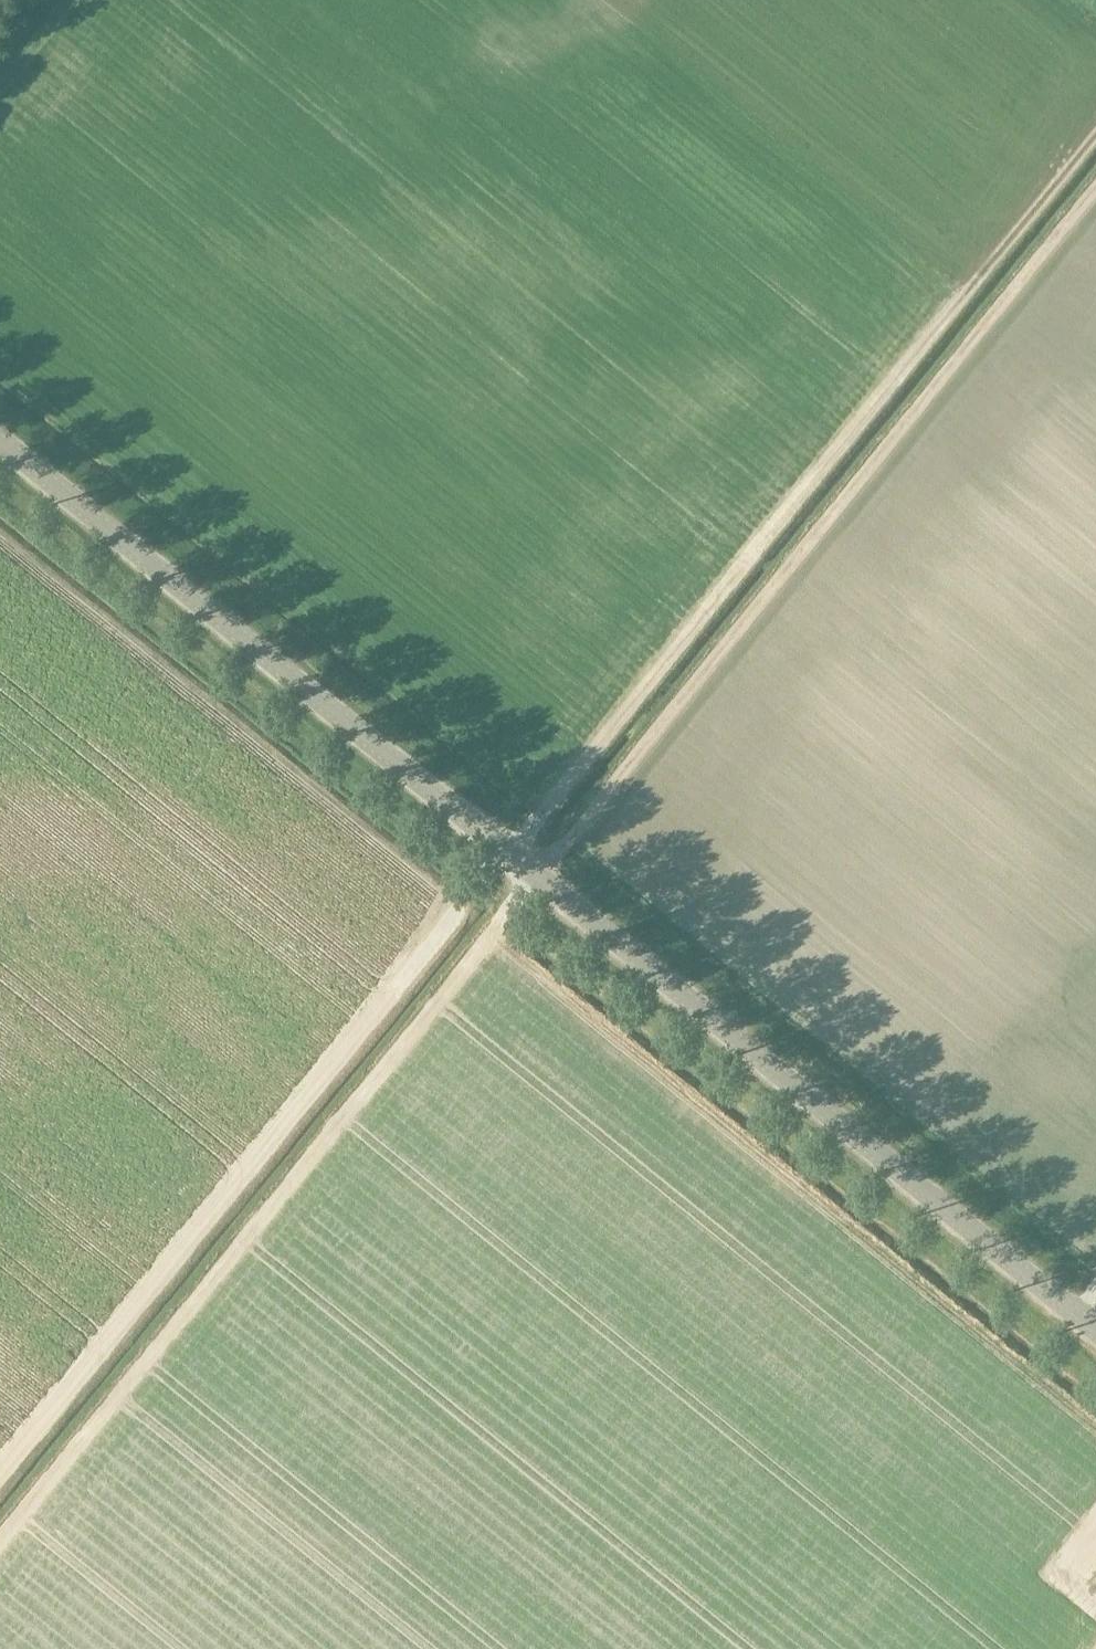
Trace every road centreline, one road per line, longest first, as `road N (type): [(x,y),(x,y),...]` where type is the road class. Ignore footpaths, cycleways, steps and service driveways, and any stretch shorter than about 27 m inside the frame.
road 1 (secondary): [(1095,1332),(0,442)]

